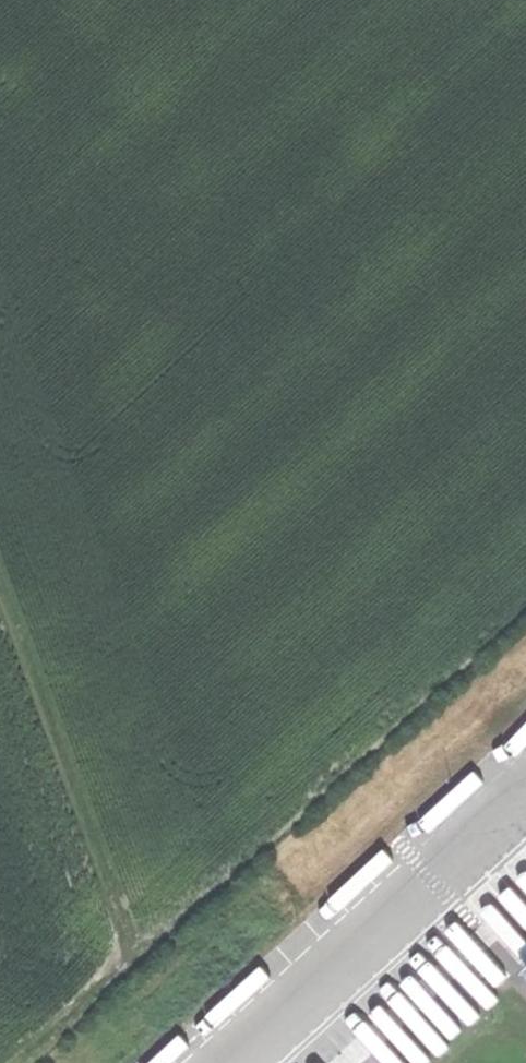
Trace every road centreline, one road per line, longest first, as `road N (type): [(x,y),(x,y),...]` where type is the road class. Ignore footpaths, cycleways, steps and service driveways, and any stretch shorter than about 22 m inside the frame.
road 1 (track): [(0,575),(129,936),(111,976),(18,1062)]

